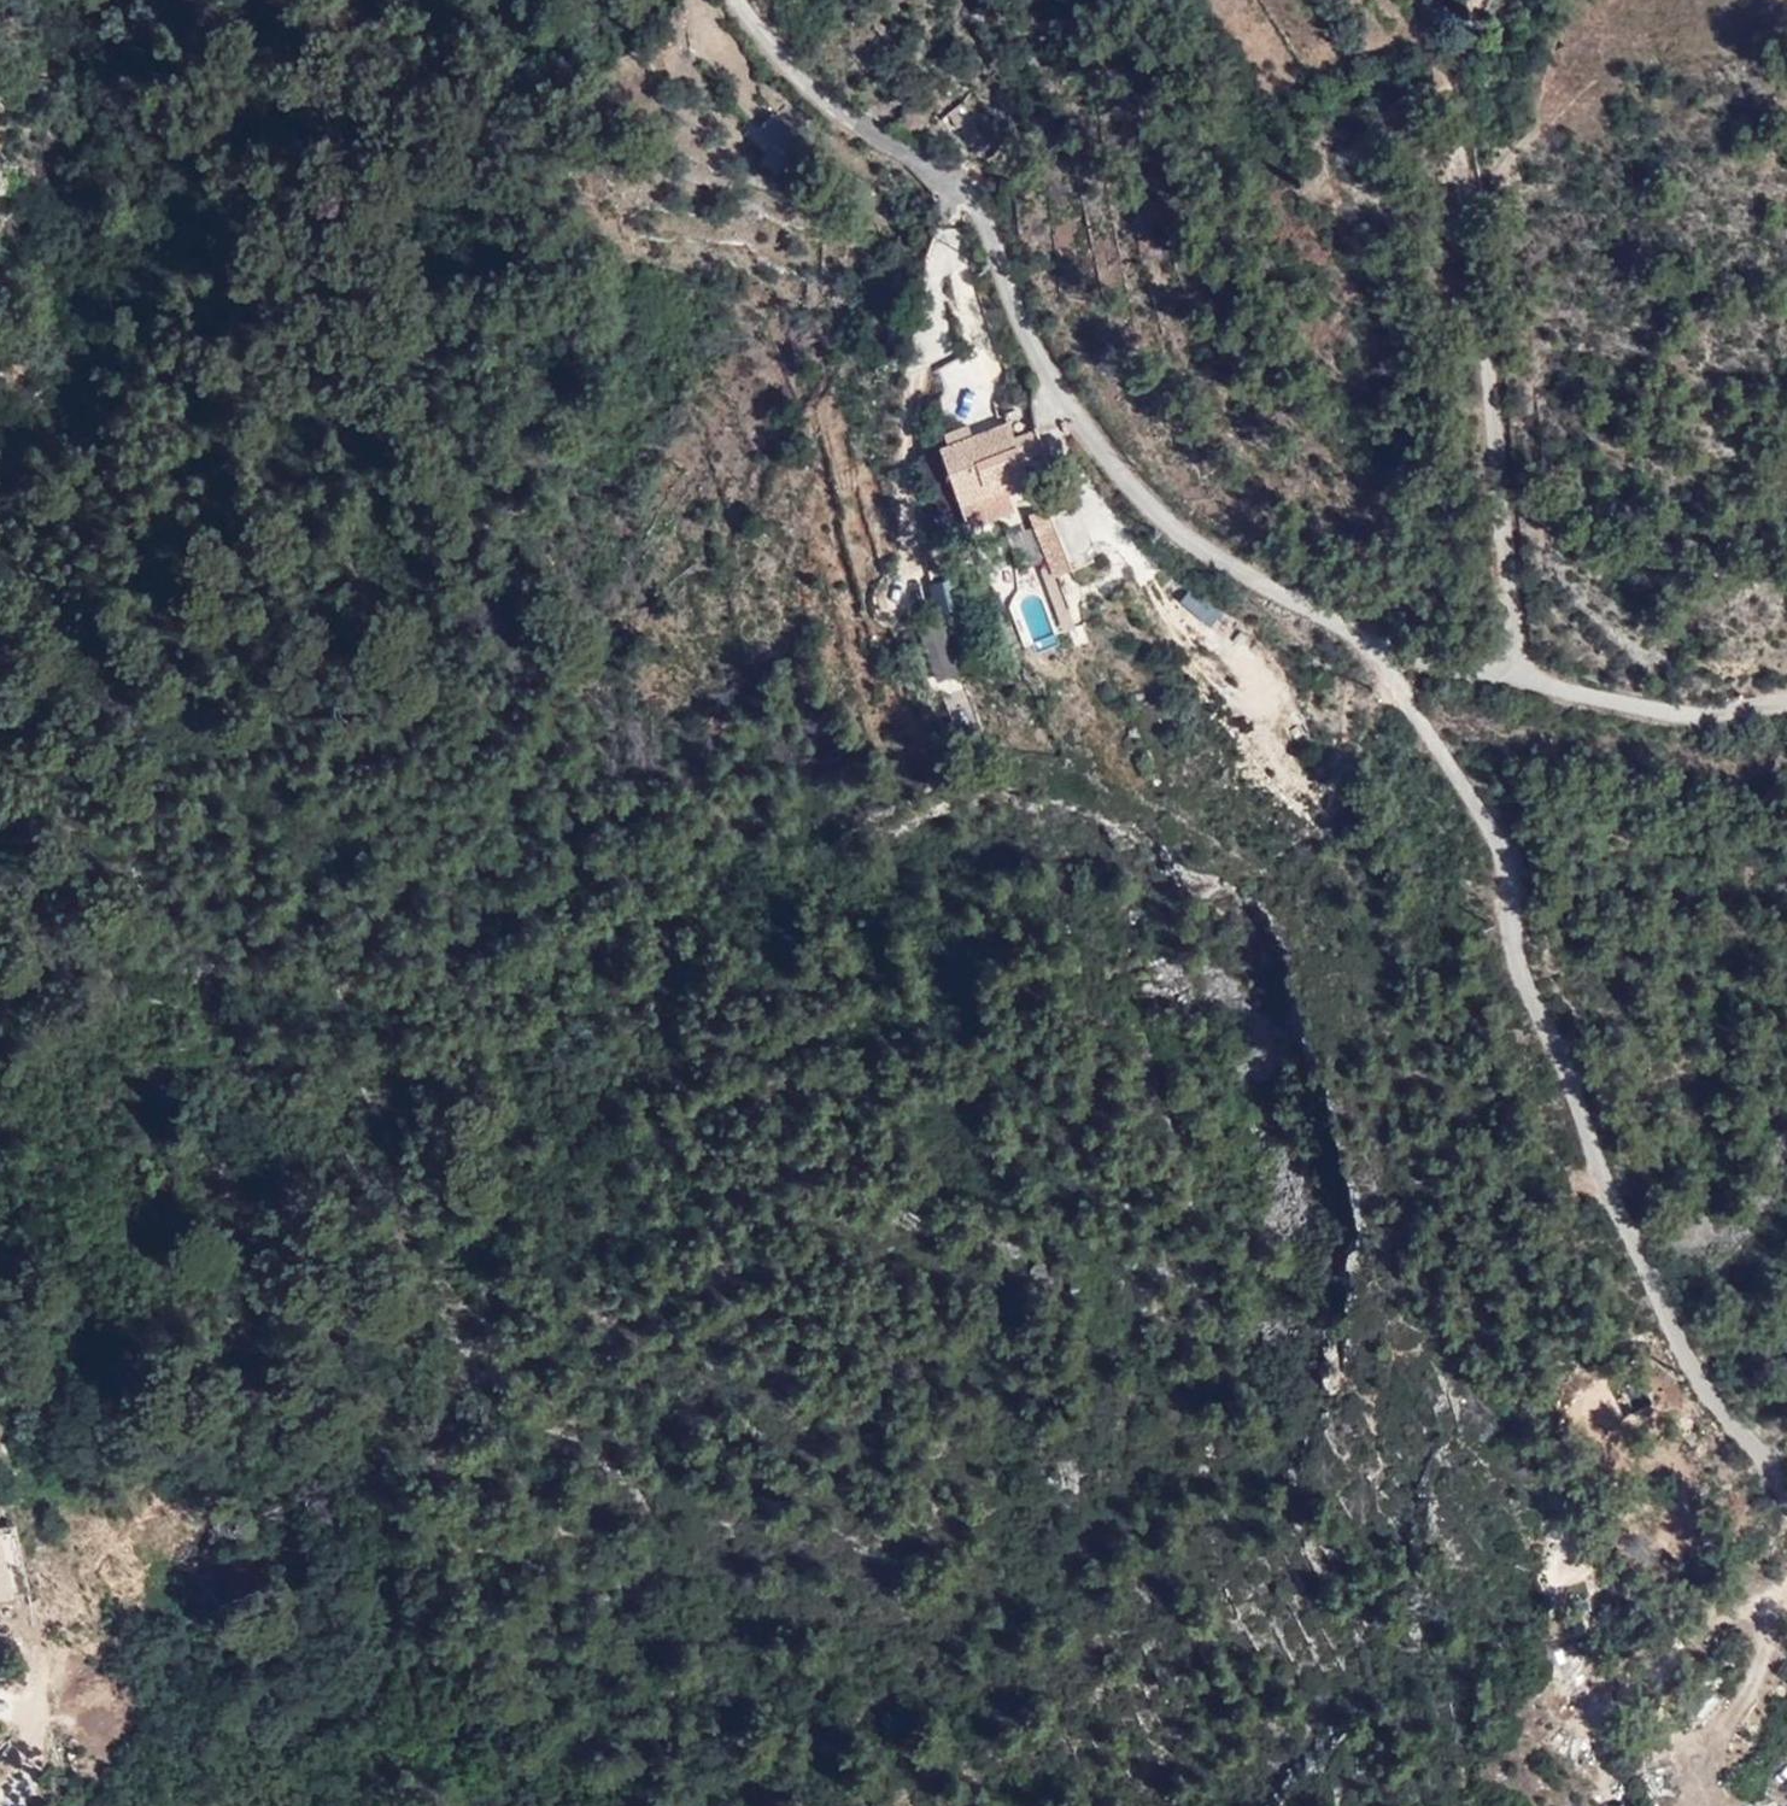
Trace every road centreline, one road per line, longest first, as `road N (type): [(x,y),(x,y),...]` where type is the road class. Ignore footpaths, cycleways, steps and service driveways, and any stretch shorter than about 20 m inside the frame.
road 1 (residential): [(1786,1498),(1766,1457),(1707,1391),(1679,1339),(1520,964),(1503,845),(1393,682),(1378,642)]
road 2 (residential): [(738,0),(807,85),(972,201),(1056,386),(1161,517),(1259,583),(1378,642)]
road 3 (residential): [(1378,642),(1466,671),(1495,665),(1515,637),(1463,82),(1474,0)]

